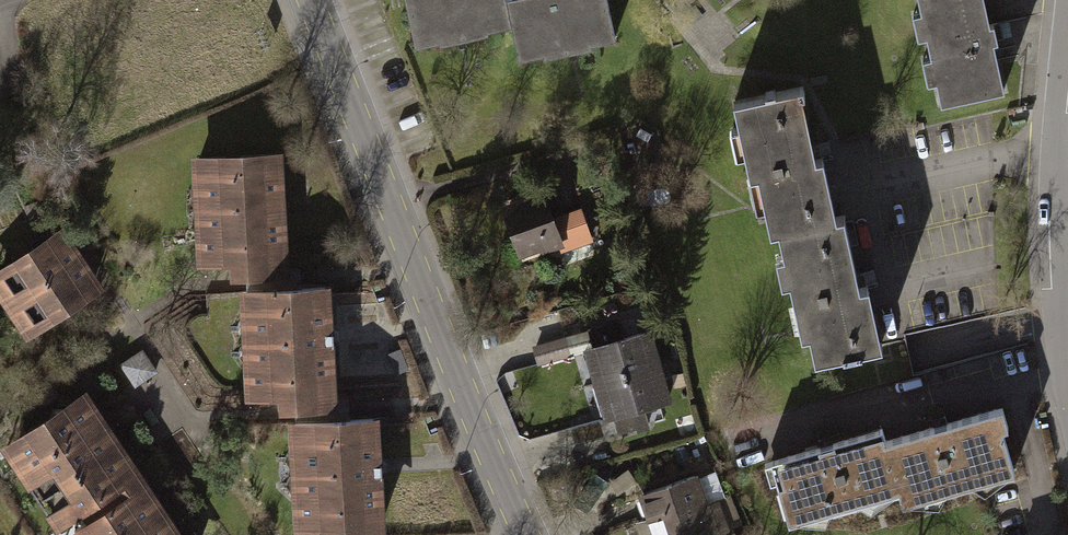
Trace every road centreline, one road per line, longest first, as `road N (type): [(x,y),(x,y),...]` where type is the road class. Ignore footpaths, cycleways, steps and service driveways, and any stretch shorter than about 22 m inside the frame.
road 1 (residential): [(527,534),(311,0)]
road 2 (residential): [(1067,379),(1055,201),(1067,3)]

